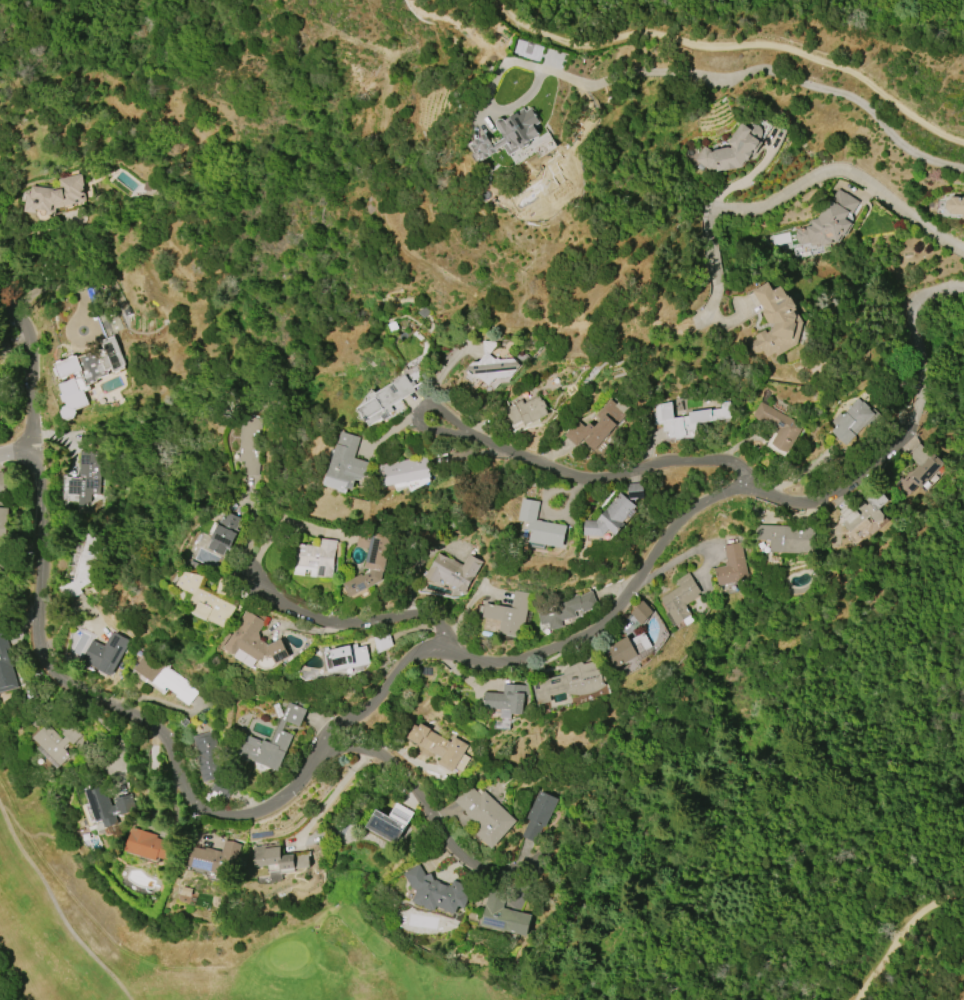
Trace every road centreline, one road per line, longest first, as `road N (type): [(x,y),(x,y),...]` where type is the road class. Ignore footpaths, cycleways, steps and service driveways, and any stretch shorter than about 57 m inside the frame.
road 1 (residential): [(324,749),(328,731),(365,709),(419,652),(504,660),(598,633),(664,537),(702,502),(748,479),(786,505),(827,508),(920,415),(908,312),(925,293),(963,291)]
road 2 (residential): [(324,749),(289,799),(252,816),(225,814),(187,799),(159,723),(132,716),(43,654),(49,529),(31,440)]
road 3 (track): [(500,0),(527,23),(576,40),(652,31),(710,46),(787,47),(866,79),(923,129),(963,142)]
road 4 (residential): [(963,170),(902,143),(863,102),(763,69),(716,82),(646,73),(590,85),(523,65)]
road 5 (residential): [(748,479),(731,462),(697,459),(585,484),(435,415)]
road 6 (residential): [(713,213),(759,214),(829,172),(847,172),(963,248)]
road 7 (residential): [(451,652),(438,625),(424,617),(300,617),(257,574),(256,532)]
road 8 (residential): [(489,870),(456,855),(404,779),(363,747),(324,749)]
road 9 (track): [(861,999),(921,915),(963,893)]
road 10 (residential): [(31,440),(36,404),(22,329),(7,307),(0,309)]

